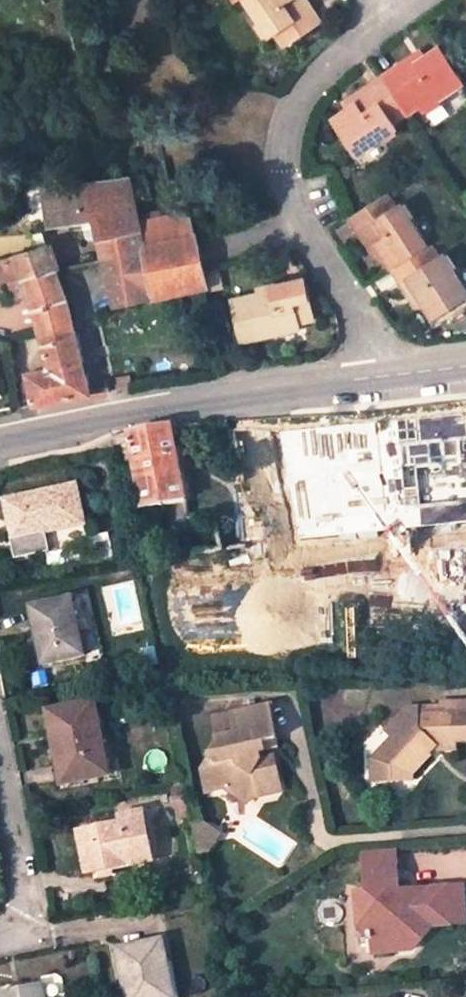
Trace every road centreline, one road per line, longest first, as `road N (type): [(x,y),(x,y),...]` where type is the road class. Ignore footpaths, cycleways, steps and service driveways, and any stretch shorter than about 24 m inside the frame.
road 1 (residential): [(394,378),(309,226),(294,153),(306,104),(331,58),(385,23)]
road 2 (unclassified): [(0,444),(394,378)]

